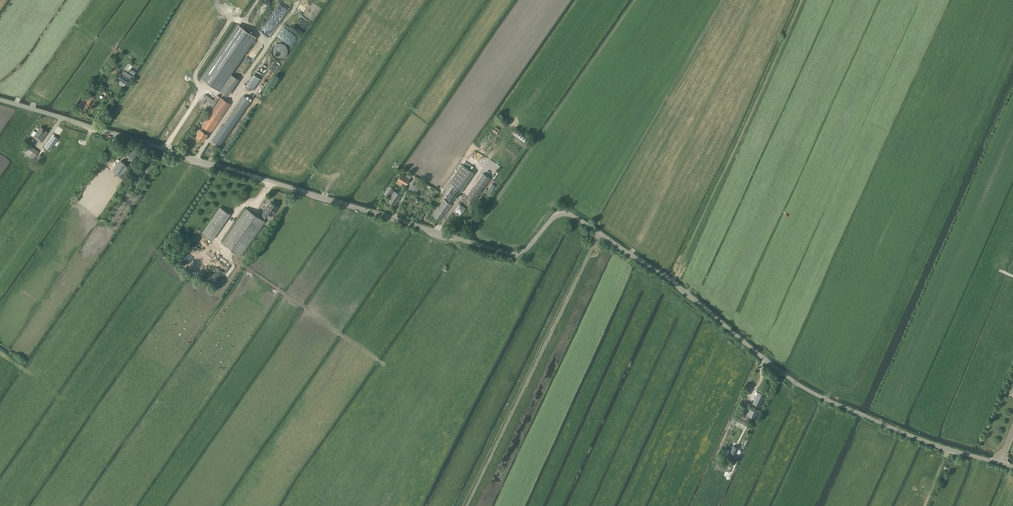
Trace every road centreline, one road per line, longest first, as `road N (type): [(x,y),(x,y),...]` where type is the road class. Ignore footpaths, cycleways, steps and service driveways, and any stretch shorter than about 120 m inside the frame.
road 1 (unclassified): [(0,100),(502,252),(519,252),(558,213),(570,214),(673,281),(797,383),(949,450),(1012,467)]

